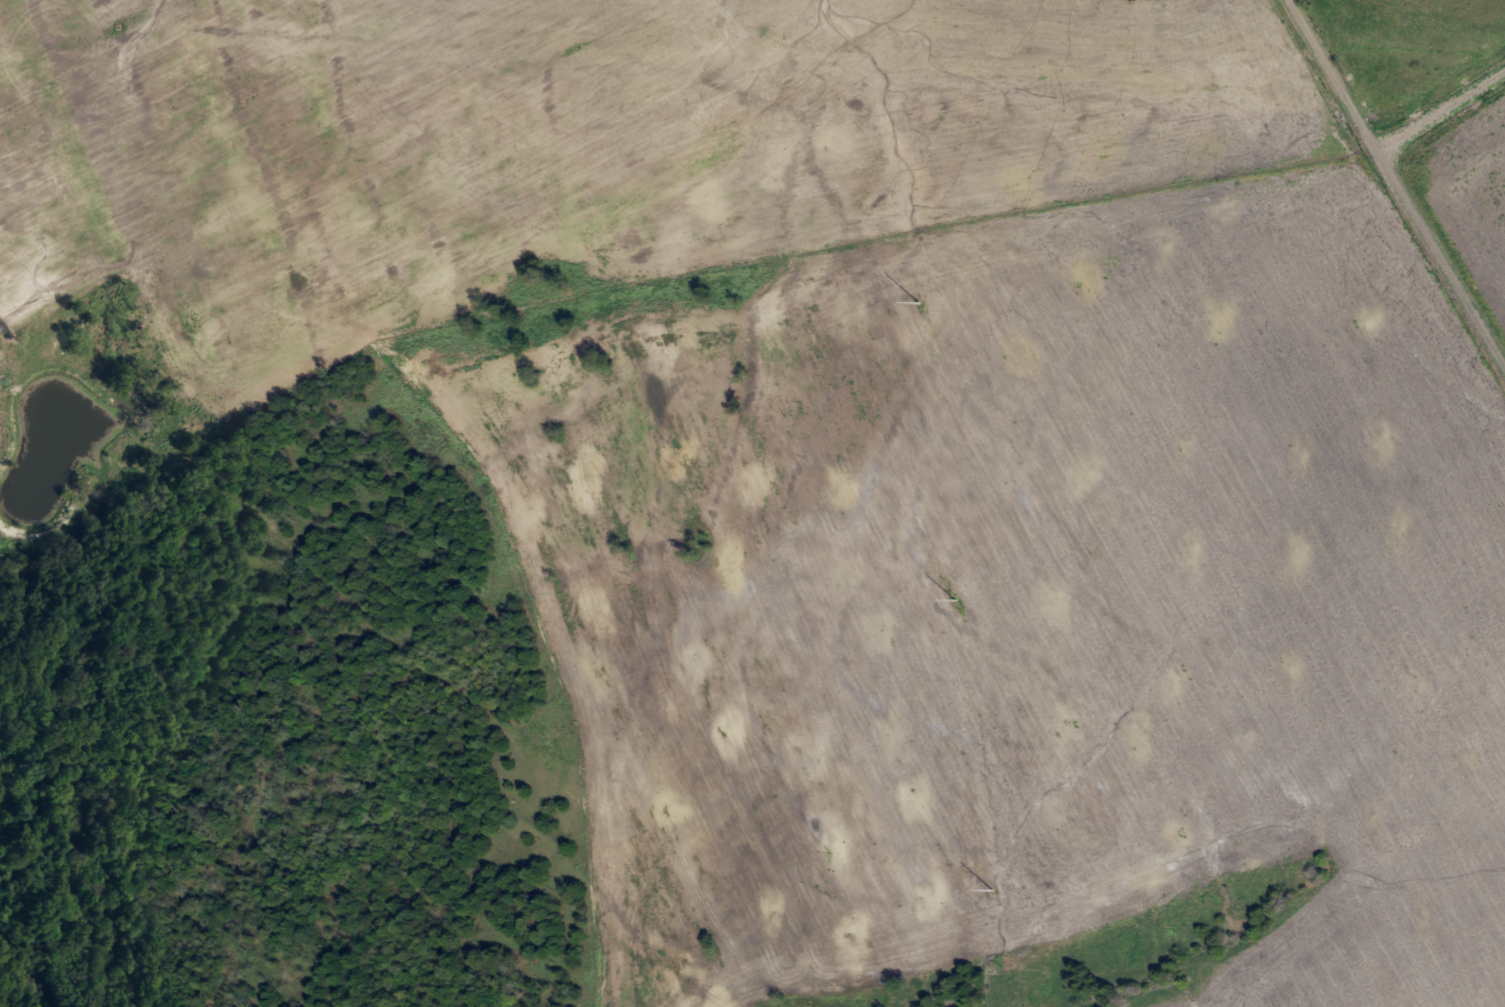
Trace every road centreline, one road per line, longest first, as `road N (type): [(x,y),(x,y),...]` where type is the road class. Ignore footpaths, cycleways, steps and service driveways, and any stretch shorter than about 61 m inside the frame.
road 1 (residential): [(1504,379),(1376,154)]
road 2 (residential): [(1376,154),(1289,0)]
road 3 (residential): [(1376,154),(1504,75)]

